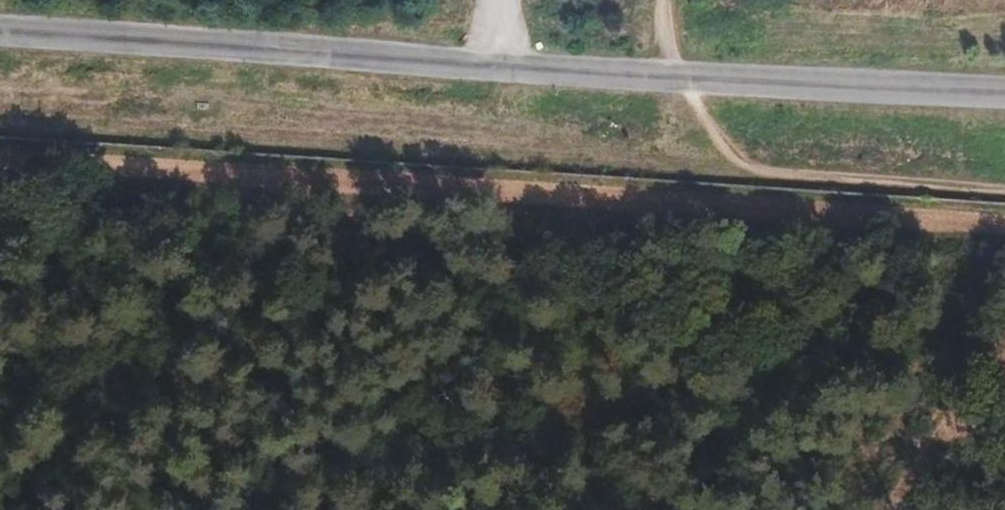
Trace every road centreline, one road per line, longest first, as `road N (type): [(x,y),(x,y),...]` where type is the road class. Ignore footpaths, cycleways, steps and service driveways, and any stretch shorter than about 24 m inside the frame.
road 1 (track): [(754,171),(0,107)]
road 2 (track): [(754,171),(1004,186)]
road 3 (track): [(664,0),(671,77),(754,171)]

